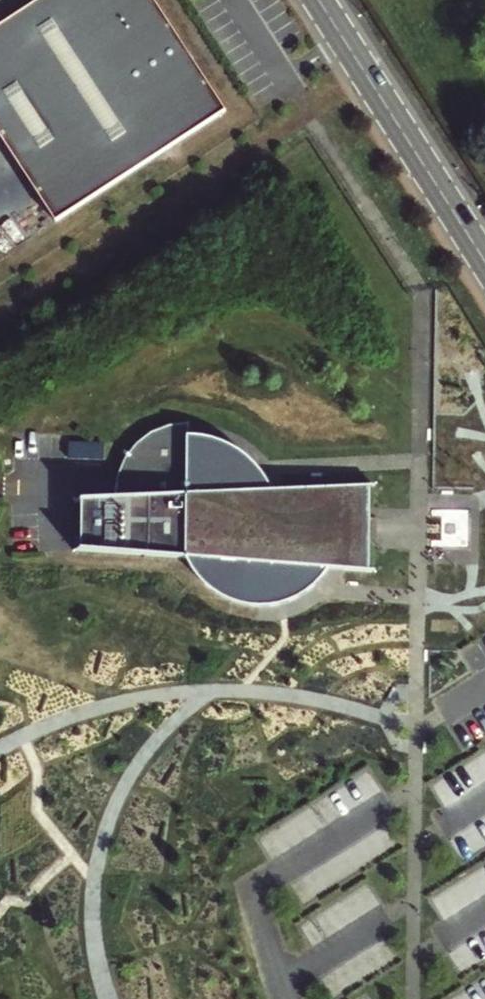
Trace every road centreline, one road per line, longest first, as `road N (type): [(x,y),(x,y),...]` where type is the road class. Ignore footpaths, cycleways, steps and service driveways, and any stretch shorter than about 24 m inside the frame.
road 1 (tertiary): [(484,259),(319,0)]

